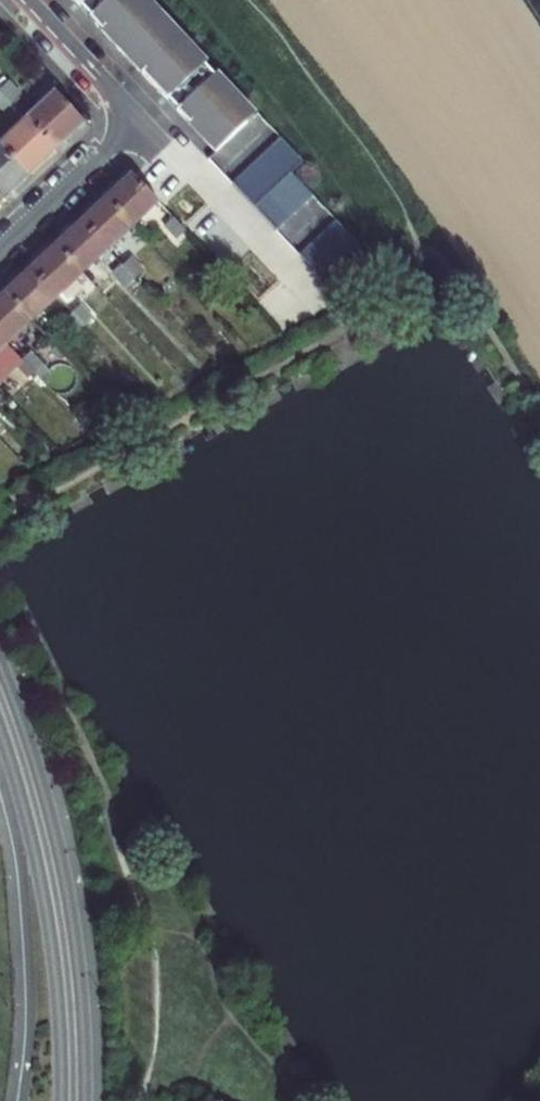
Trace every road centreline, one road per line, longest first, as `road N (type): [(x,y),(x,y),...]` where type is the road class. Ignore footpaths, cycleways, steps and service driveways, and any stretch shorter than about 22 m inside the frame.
road 1 (primary): [(84,1100),(68,892),(0,662)]
road 2 (primary): [(0,731),(45,897),(61,1100)]
road 3 (residential): [(136,116),(305,285)]
road 4 (residential): [(0,249),(136,116)]
road 5 (residential): [(136,116),(28,0)]

